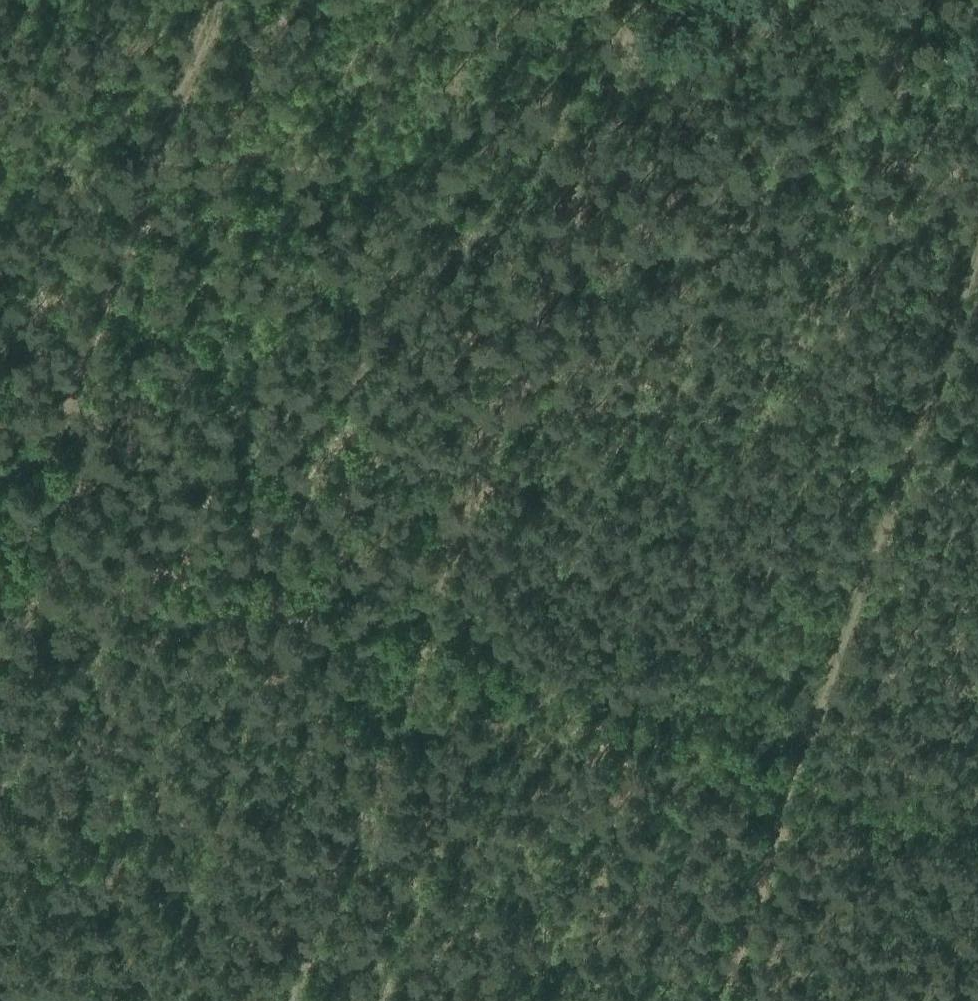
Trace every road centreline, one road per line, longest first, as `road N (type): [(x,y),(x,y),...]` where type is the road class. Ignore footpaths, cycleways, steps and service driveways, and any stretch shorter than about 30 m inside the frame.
road 1 (track): [(24,528),(788,788)]
road 2 (track): [(977,254),(786,792),(721,1000)]
road 3 (track): [(641,0),(410,664)]
road 4 (track): [(219,0),(210,44),(176,96),(0,589)]

